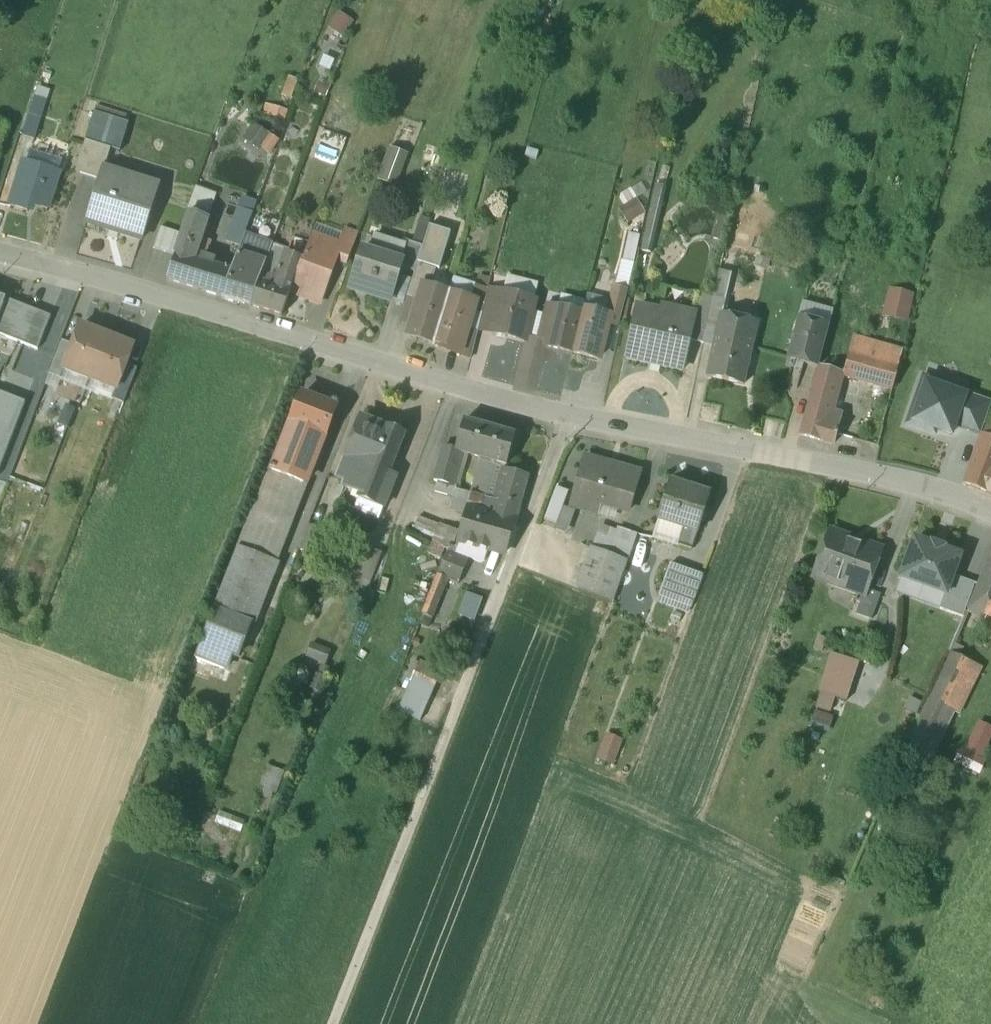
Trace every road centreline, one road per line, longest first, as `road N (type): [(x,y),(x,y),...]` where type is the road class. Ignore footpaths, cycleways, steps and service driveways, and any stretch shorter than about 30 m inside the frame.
road 1 (residential): [(0,256),(253,322),(563,420),(842,466),(990,515)]
road 2 (track): [(563,420),(333,1023)]

